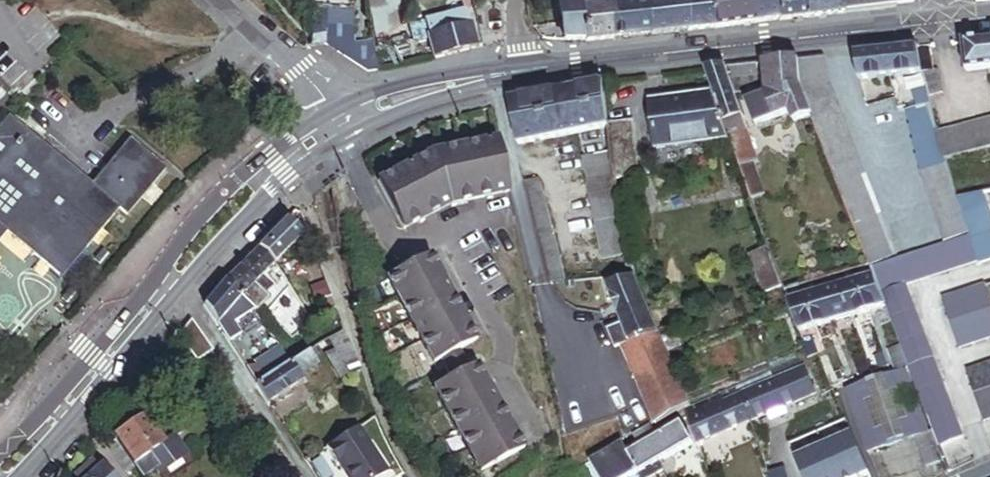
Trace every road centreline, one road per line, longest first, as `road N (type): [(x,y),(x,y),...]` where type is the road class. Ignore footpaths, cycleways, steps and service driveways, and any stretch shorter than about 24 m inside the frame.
road 1 (secondary): [(524,72),(989,19)]
road 2 (secondary): [(0,474),(174,277)]
road 3 (residential): [(174,277),(303,476)]
road 4 (secondary): [(174,277),(237,201),(345,122)]
road 5 (secondary): [(345,122),(417,92),(524,72)]
road 6 (residential): [(345,122),(227,0)]

